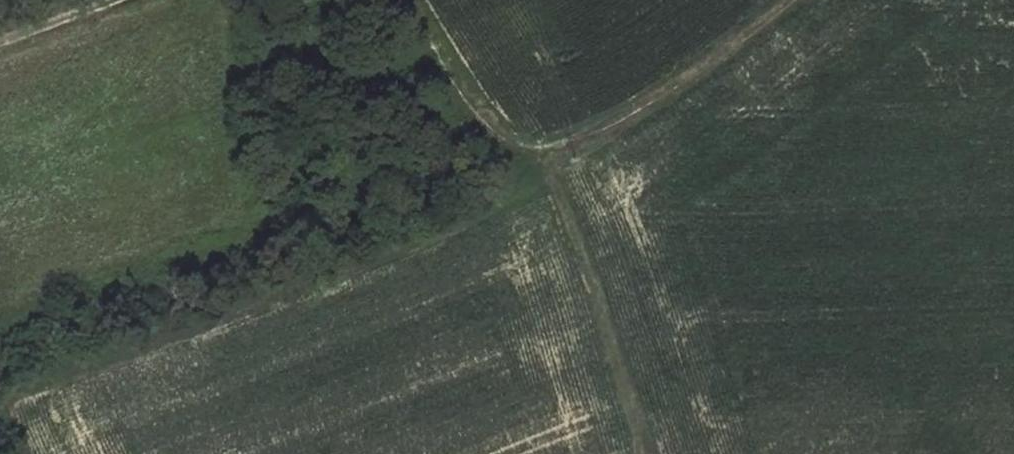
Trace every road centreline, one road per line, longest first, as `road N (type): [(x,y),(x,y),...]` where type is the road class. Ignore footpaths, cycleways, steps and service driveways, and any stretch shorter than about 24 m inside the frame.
road 1 (track): [(414,0),(488,113),(547,173),(732,48),(788,0)]
road 2 (track): [(547,173),(639,443)]
road 3 (track): [(0,40),(115,0)]

